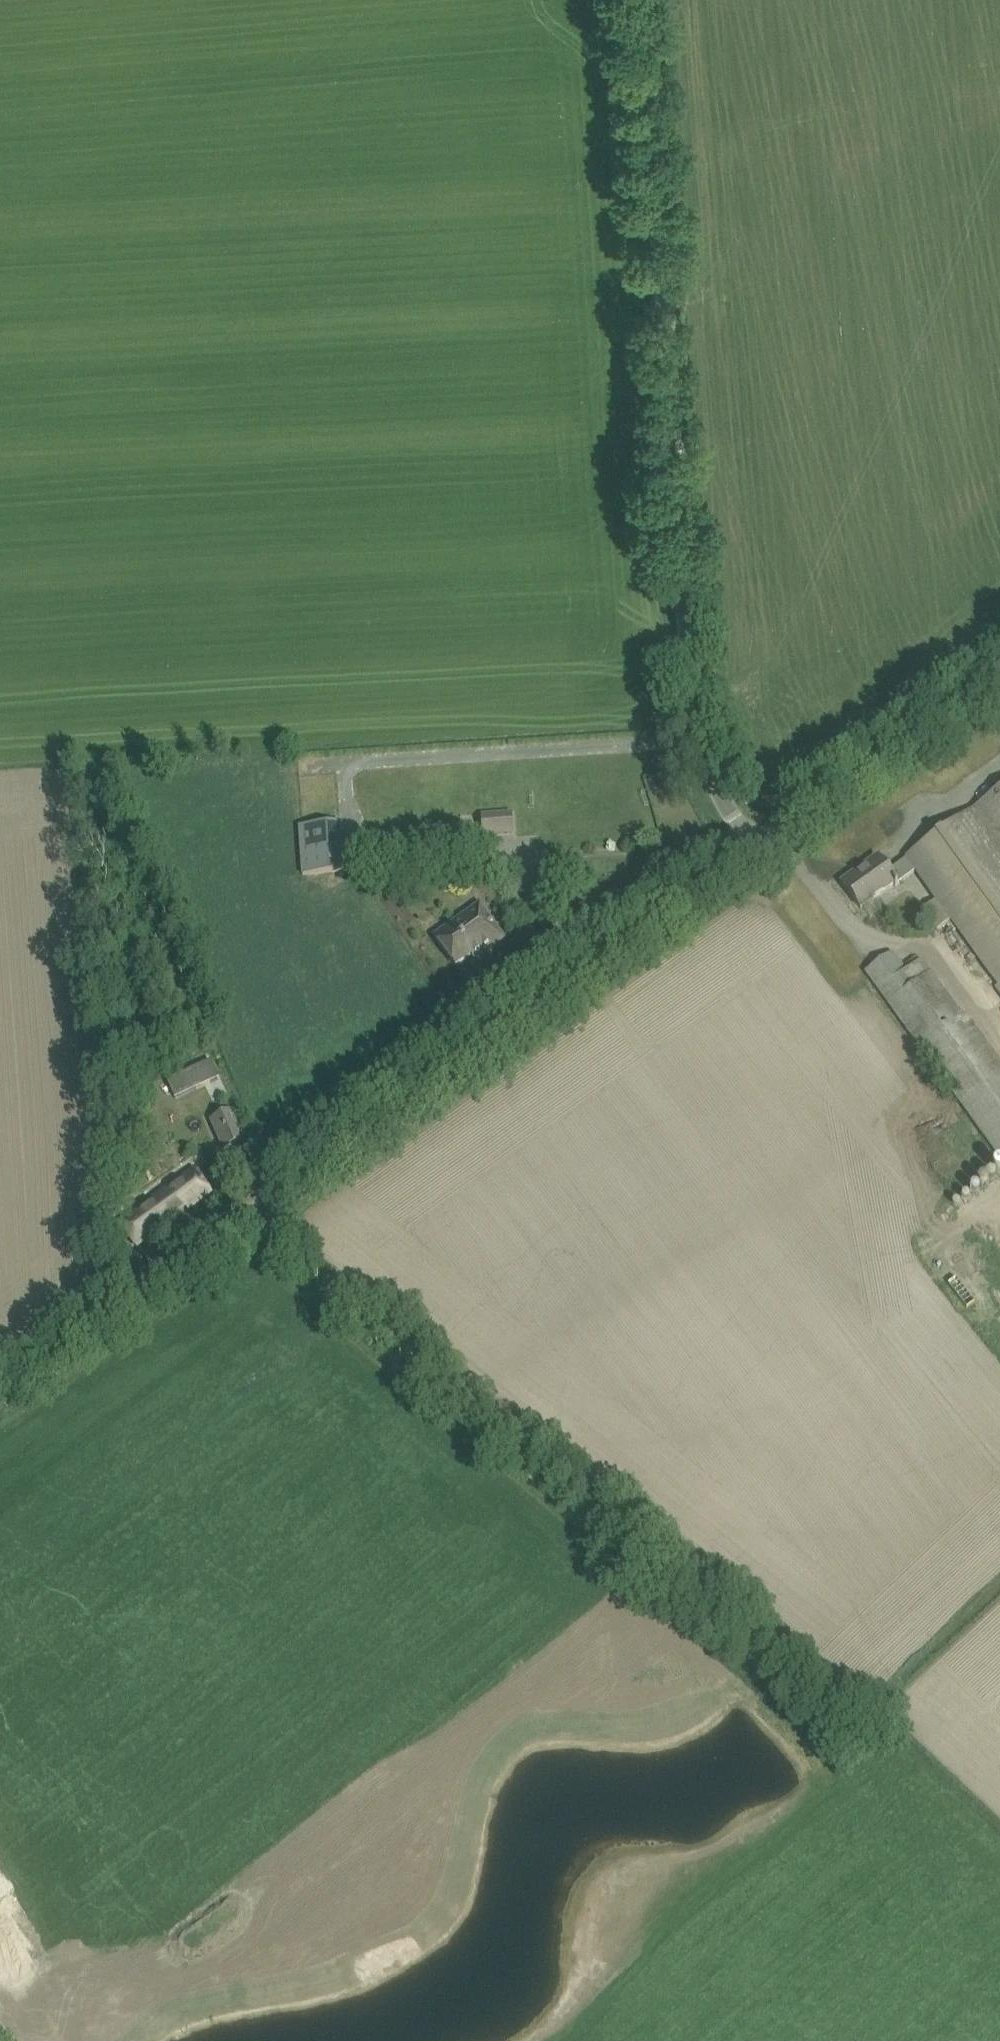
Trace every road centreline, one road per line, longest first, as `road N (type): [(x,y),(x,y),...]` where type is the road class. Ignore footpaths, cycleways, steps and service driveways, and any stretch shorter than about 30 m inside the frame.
road 1 (unclassified): [(0,1397),(257,1202),(754,857)]
road 2 (unclassified): [(754,857),(705,760),(691,693),(647,0)]
road 3 (unclassified): [(754,857),(999,681)]

